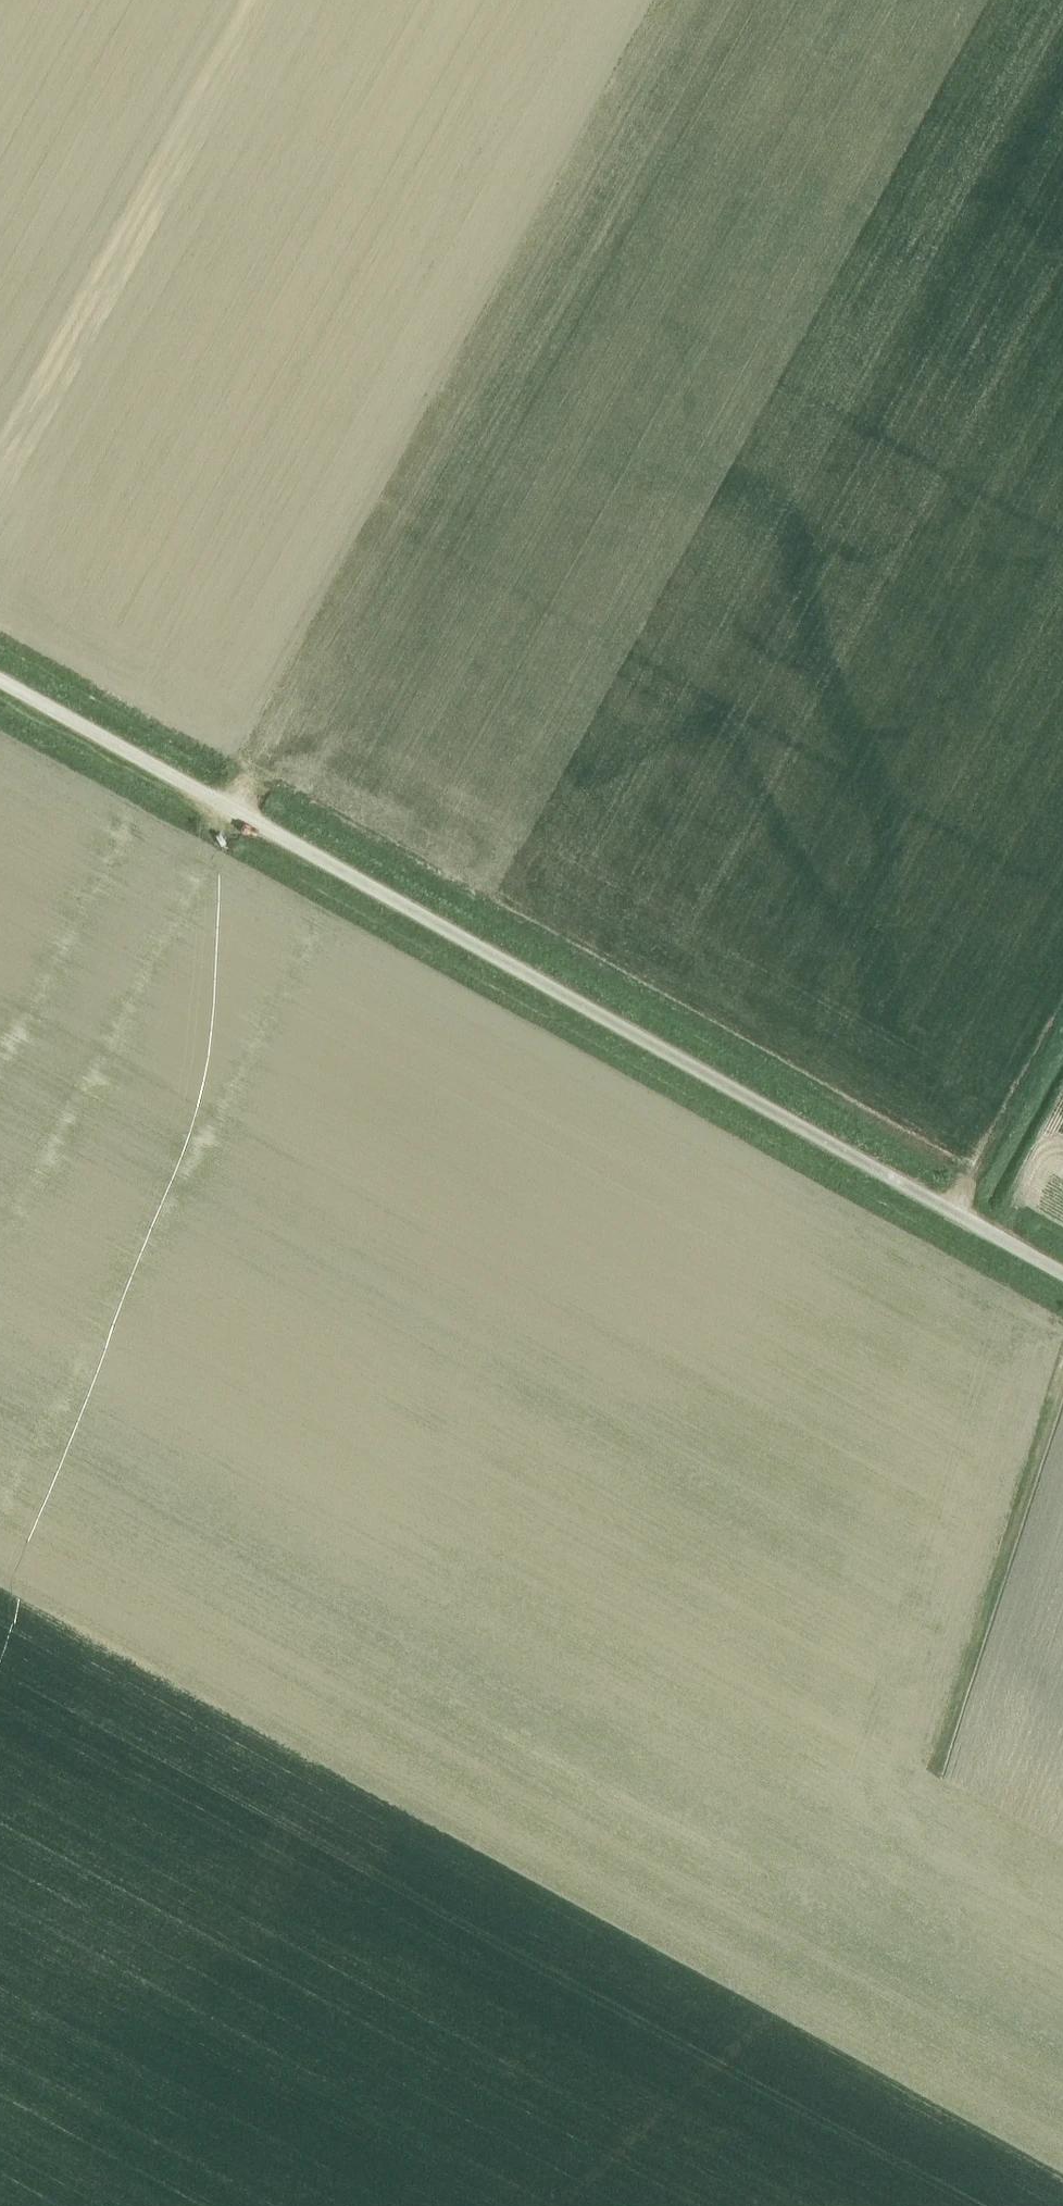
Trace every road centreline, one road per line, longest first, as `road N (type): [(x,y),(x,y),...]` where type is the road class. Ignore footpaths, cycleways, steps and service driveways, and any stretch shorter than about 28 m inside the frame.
road 1 (unclassified): [(1062,1268),(0,684)]
road 2 (track): [(967,1215),(1062,1038)]

